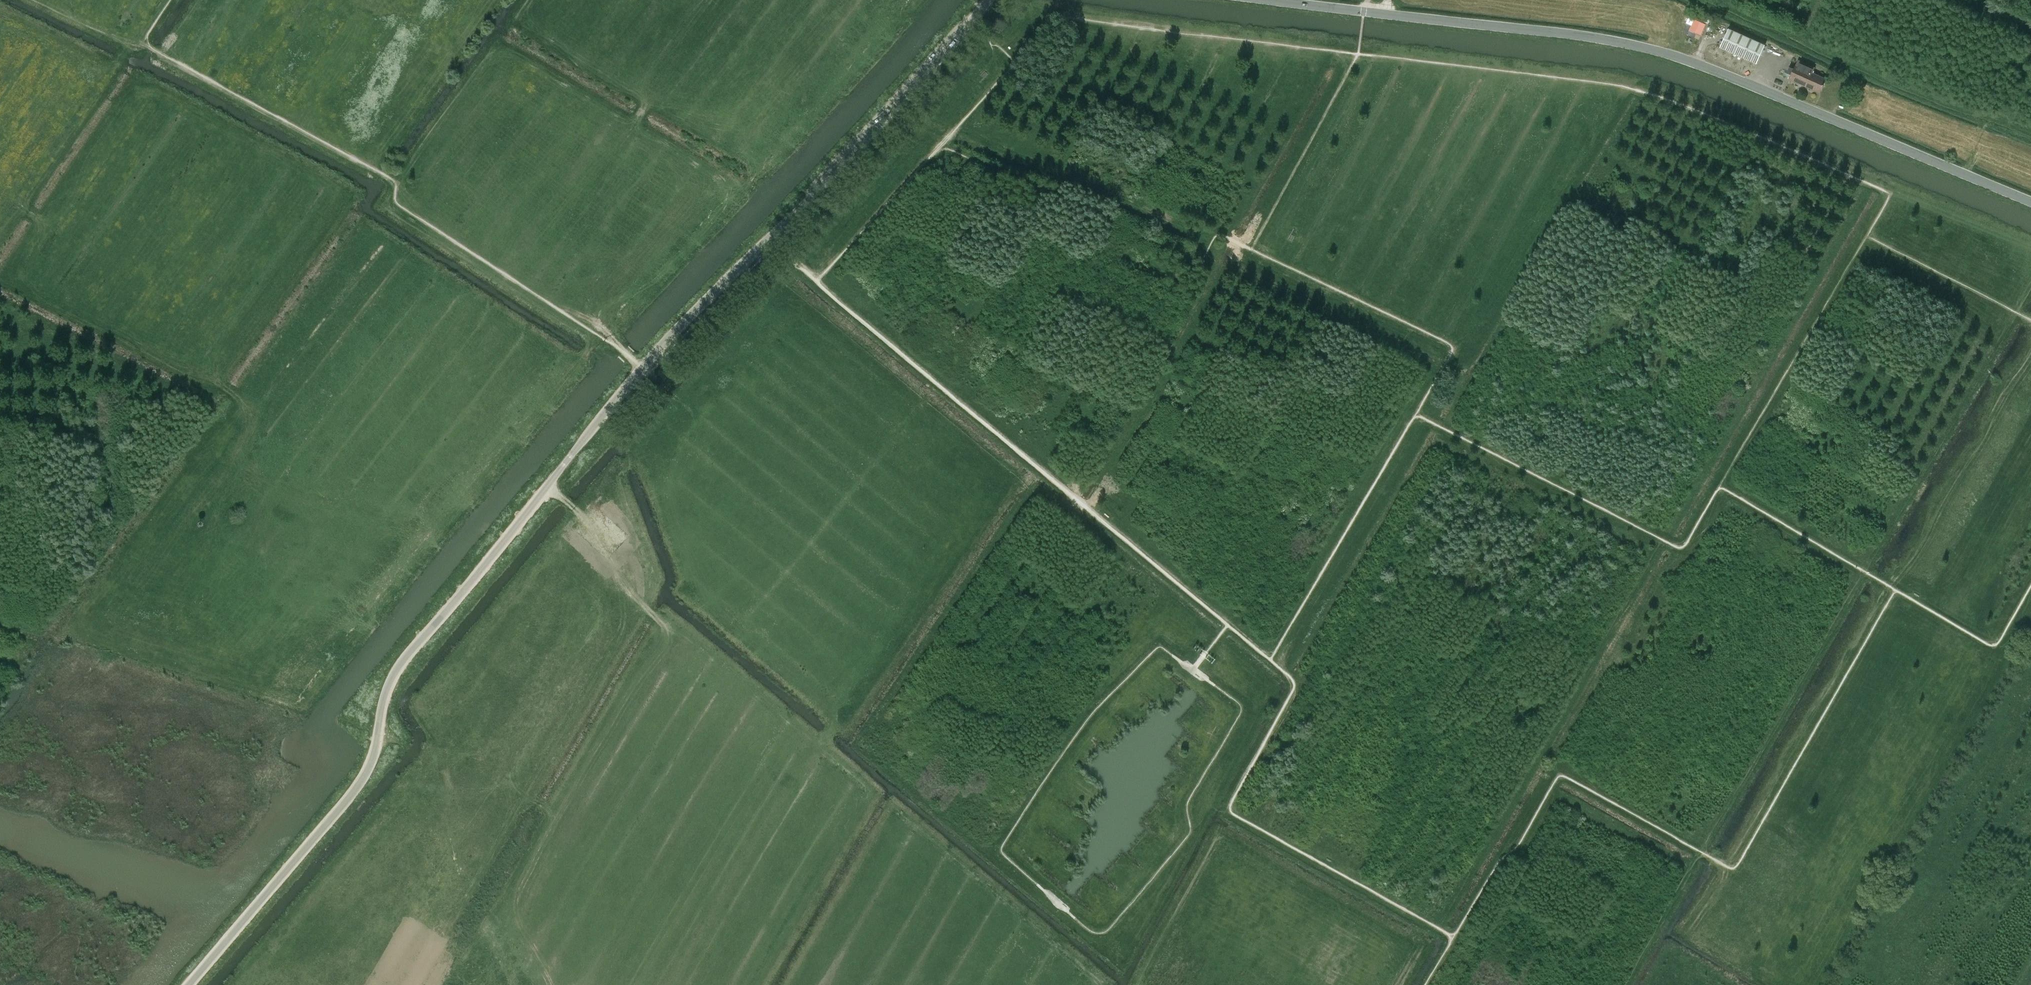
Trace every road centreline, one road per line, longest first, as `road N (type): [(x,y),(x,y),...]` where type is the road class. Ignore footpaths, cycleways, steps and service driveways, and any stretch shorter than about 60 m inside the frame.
road 1 (unclassified): [(189,984),(358,789),(389,684),(404,658),(675,330),(990,0)]
road 2 (unclassified): [(2030,202),(1652,50),(1260,0)]

